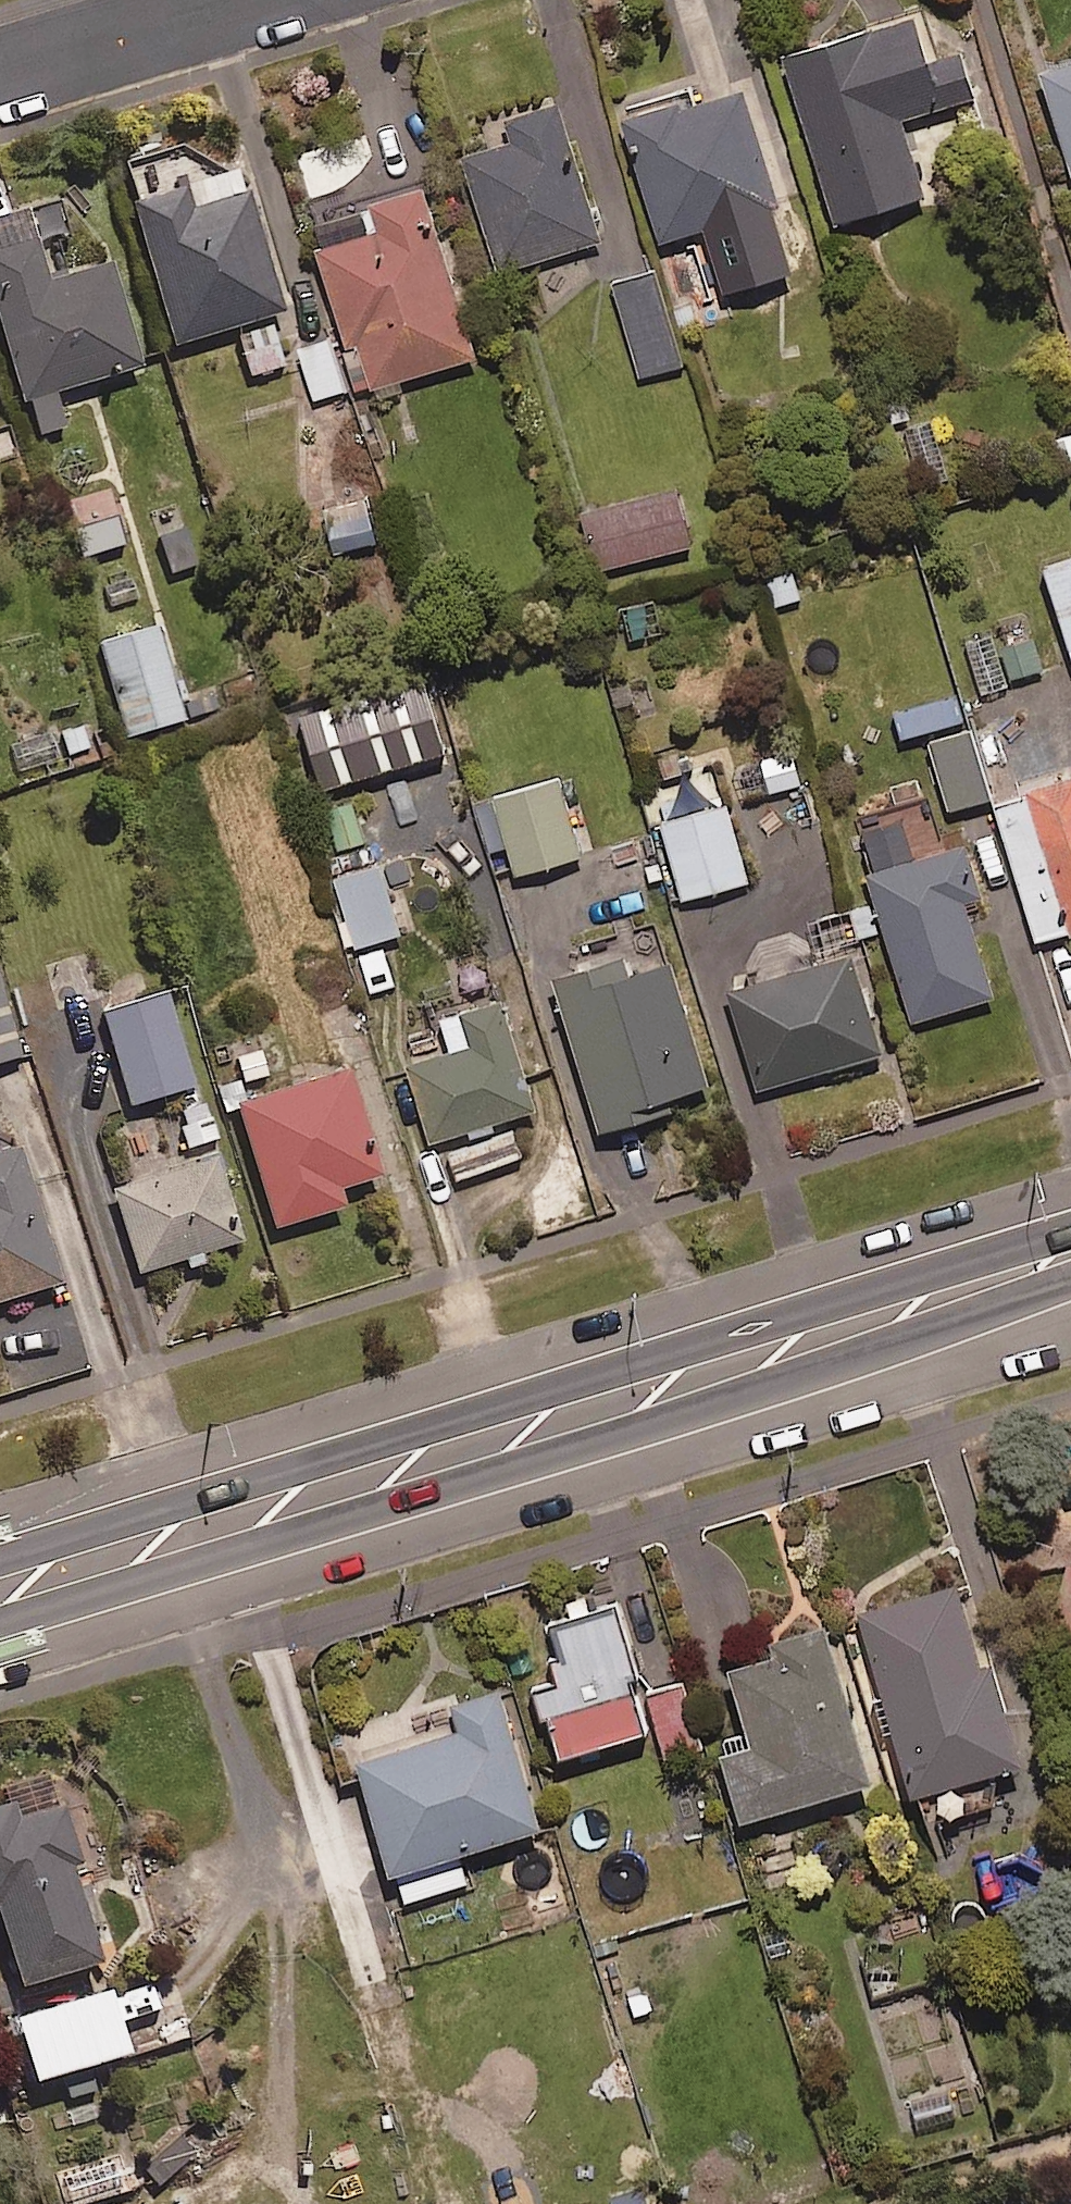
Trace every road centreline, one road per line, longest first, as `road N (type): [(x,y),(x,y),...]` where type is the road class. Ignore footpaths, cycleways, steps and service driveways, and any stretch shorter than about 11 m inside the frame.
road 1 (secondary): [(0,1590),(1070,1258)]
road 2 (residential): [(248,0),(0,75)]

